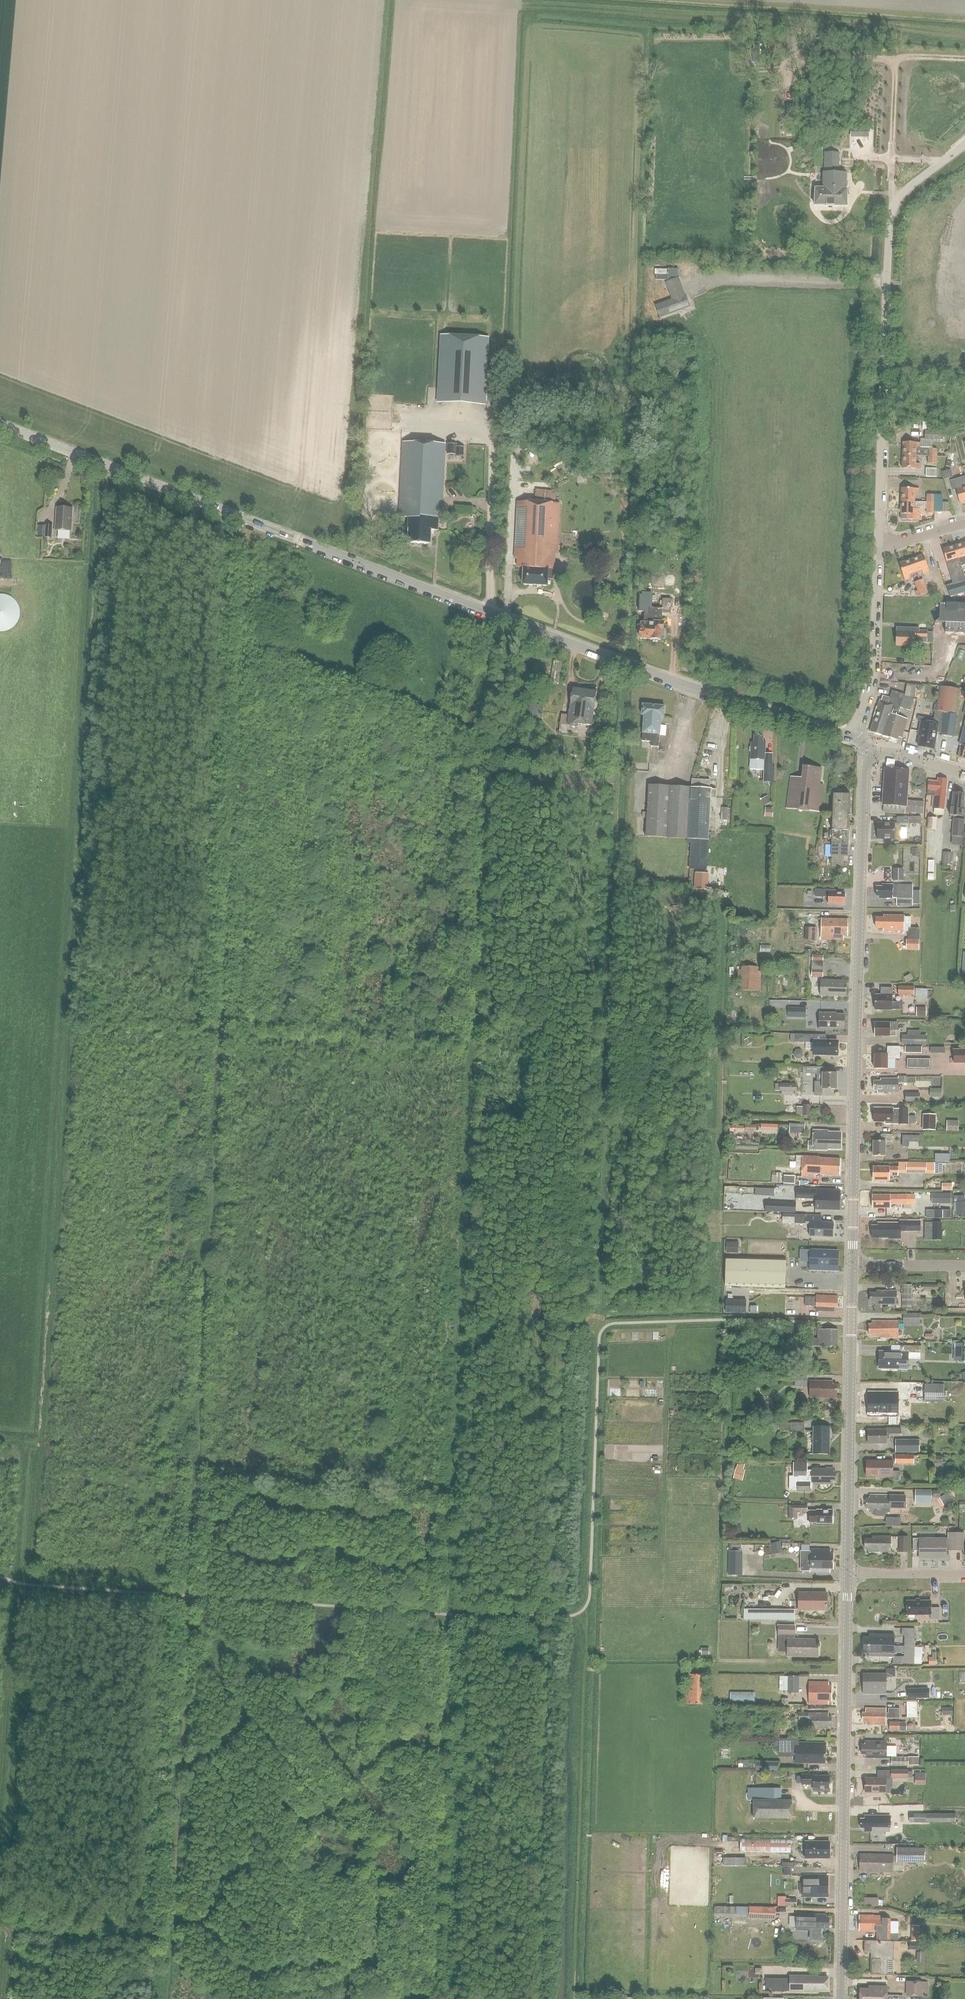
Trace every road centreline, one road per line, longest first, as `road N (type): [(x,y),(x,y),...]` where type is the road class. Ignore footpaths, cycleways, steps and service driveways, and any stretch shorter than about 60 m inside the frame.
road 1 (secondary): [(855,739),(673,682),(0,425)]
road 2 (secondary): [(854,1266),(864,768),(874,754)]
road 3 (unclassified): [(879,550),(889,226),(910,188),(964,146)]
road 4 (secondary): [(843,1998),(848,1574)]
road 5 (secondary): [(848,1574),(854,1266)]
road 6 (unclassified): [(855,739),(874,676),(879,550)]

